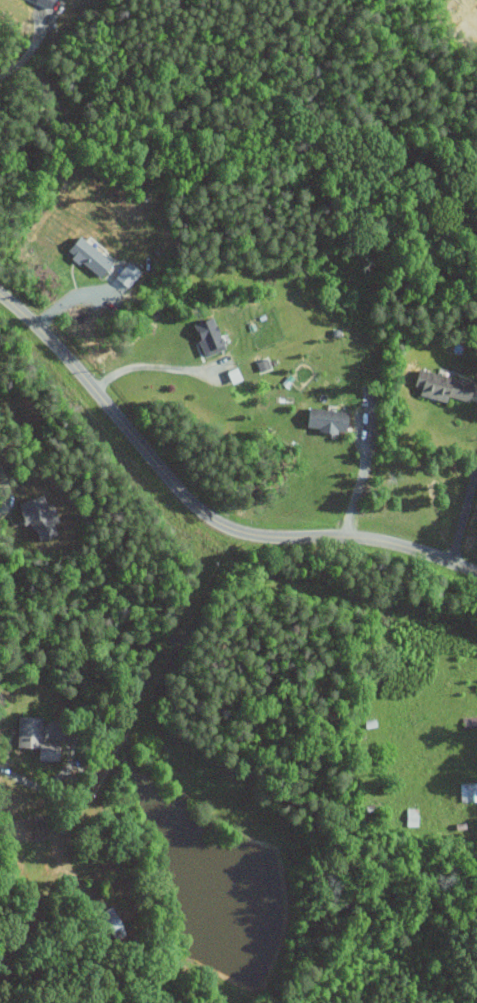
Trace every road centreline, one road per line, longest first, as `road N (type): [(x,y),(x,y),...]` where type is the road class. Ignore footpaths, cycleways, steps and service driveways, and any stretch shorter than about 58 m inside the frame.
road 1 (residential): [(0,290),(63,347),(174,481),(224,526),(416,547),(476,573)]

